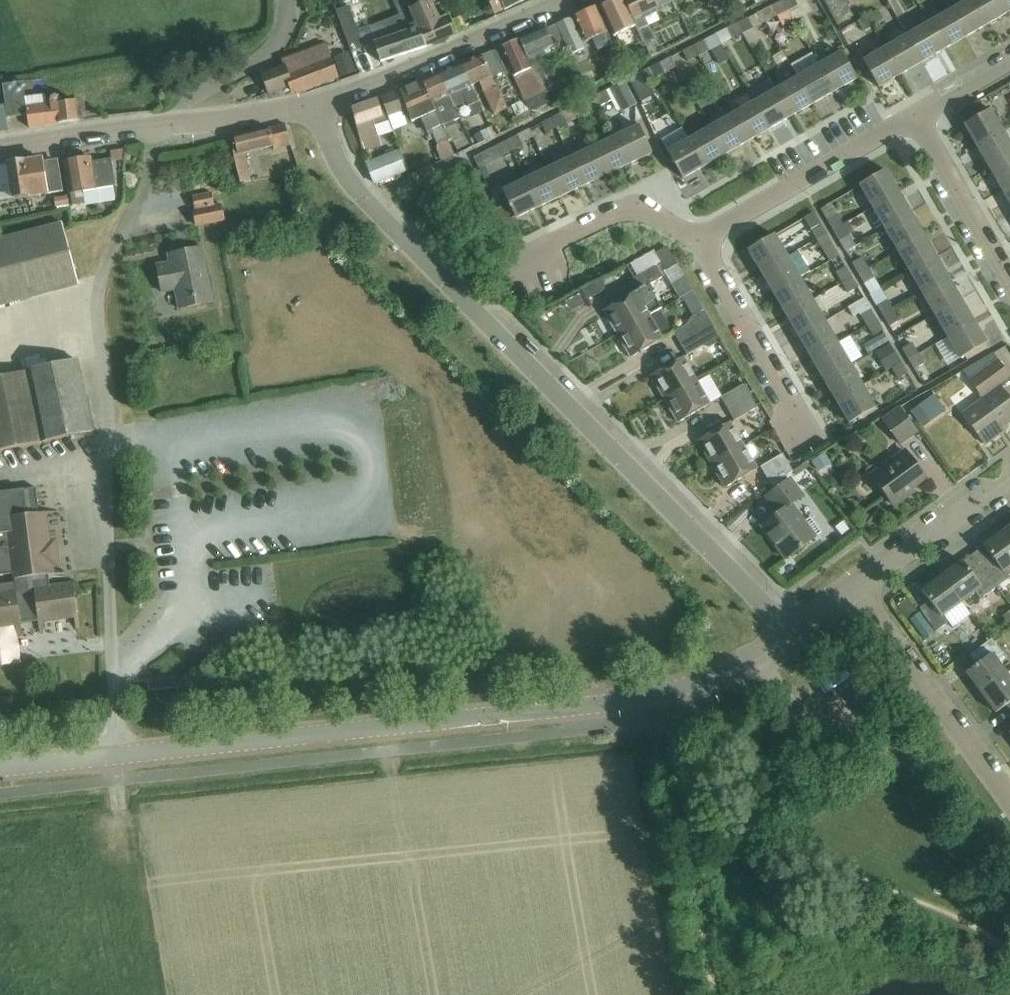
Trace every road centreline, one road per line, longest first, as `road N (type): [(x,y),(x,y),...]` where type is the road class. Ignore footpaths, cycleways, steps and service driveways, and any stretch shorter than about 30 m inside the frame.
road 1 (tertiary): [(0,772),(636,700),(710,679),(789,632)]
road 2 (residential): [(789,632),(341,176),(316,104)]
road 3 (track): [(182,125),(104,277),(117,649)]
road 4 (unclassified): [(316,104),(556,0)]
road 5 (residential): [(851,587),(1009,795)]
road 6 (residential): [(695,239),(915,116)]
road 7 (residential): [(805,435),(695,239)]
road 8 (tertiary): [(851,587),(1009,469)]
road 9 (residential): [(1009,278),(915,116)]
road 10 (unclassified): [(0,147),(182,125)]
road 11 (residential): [(532,256),(631,207),(695,239)]
road 12 (unclassified): [(182,125),(187,97),(272,55),(291,33)]
road 13 (unclassified): [(182,125),(316,104)]

